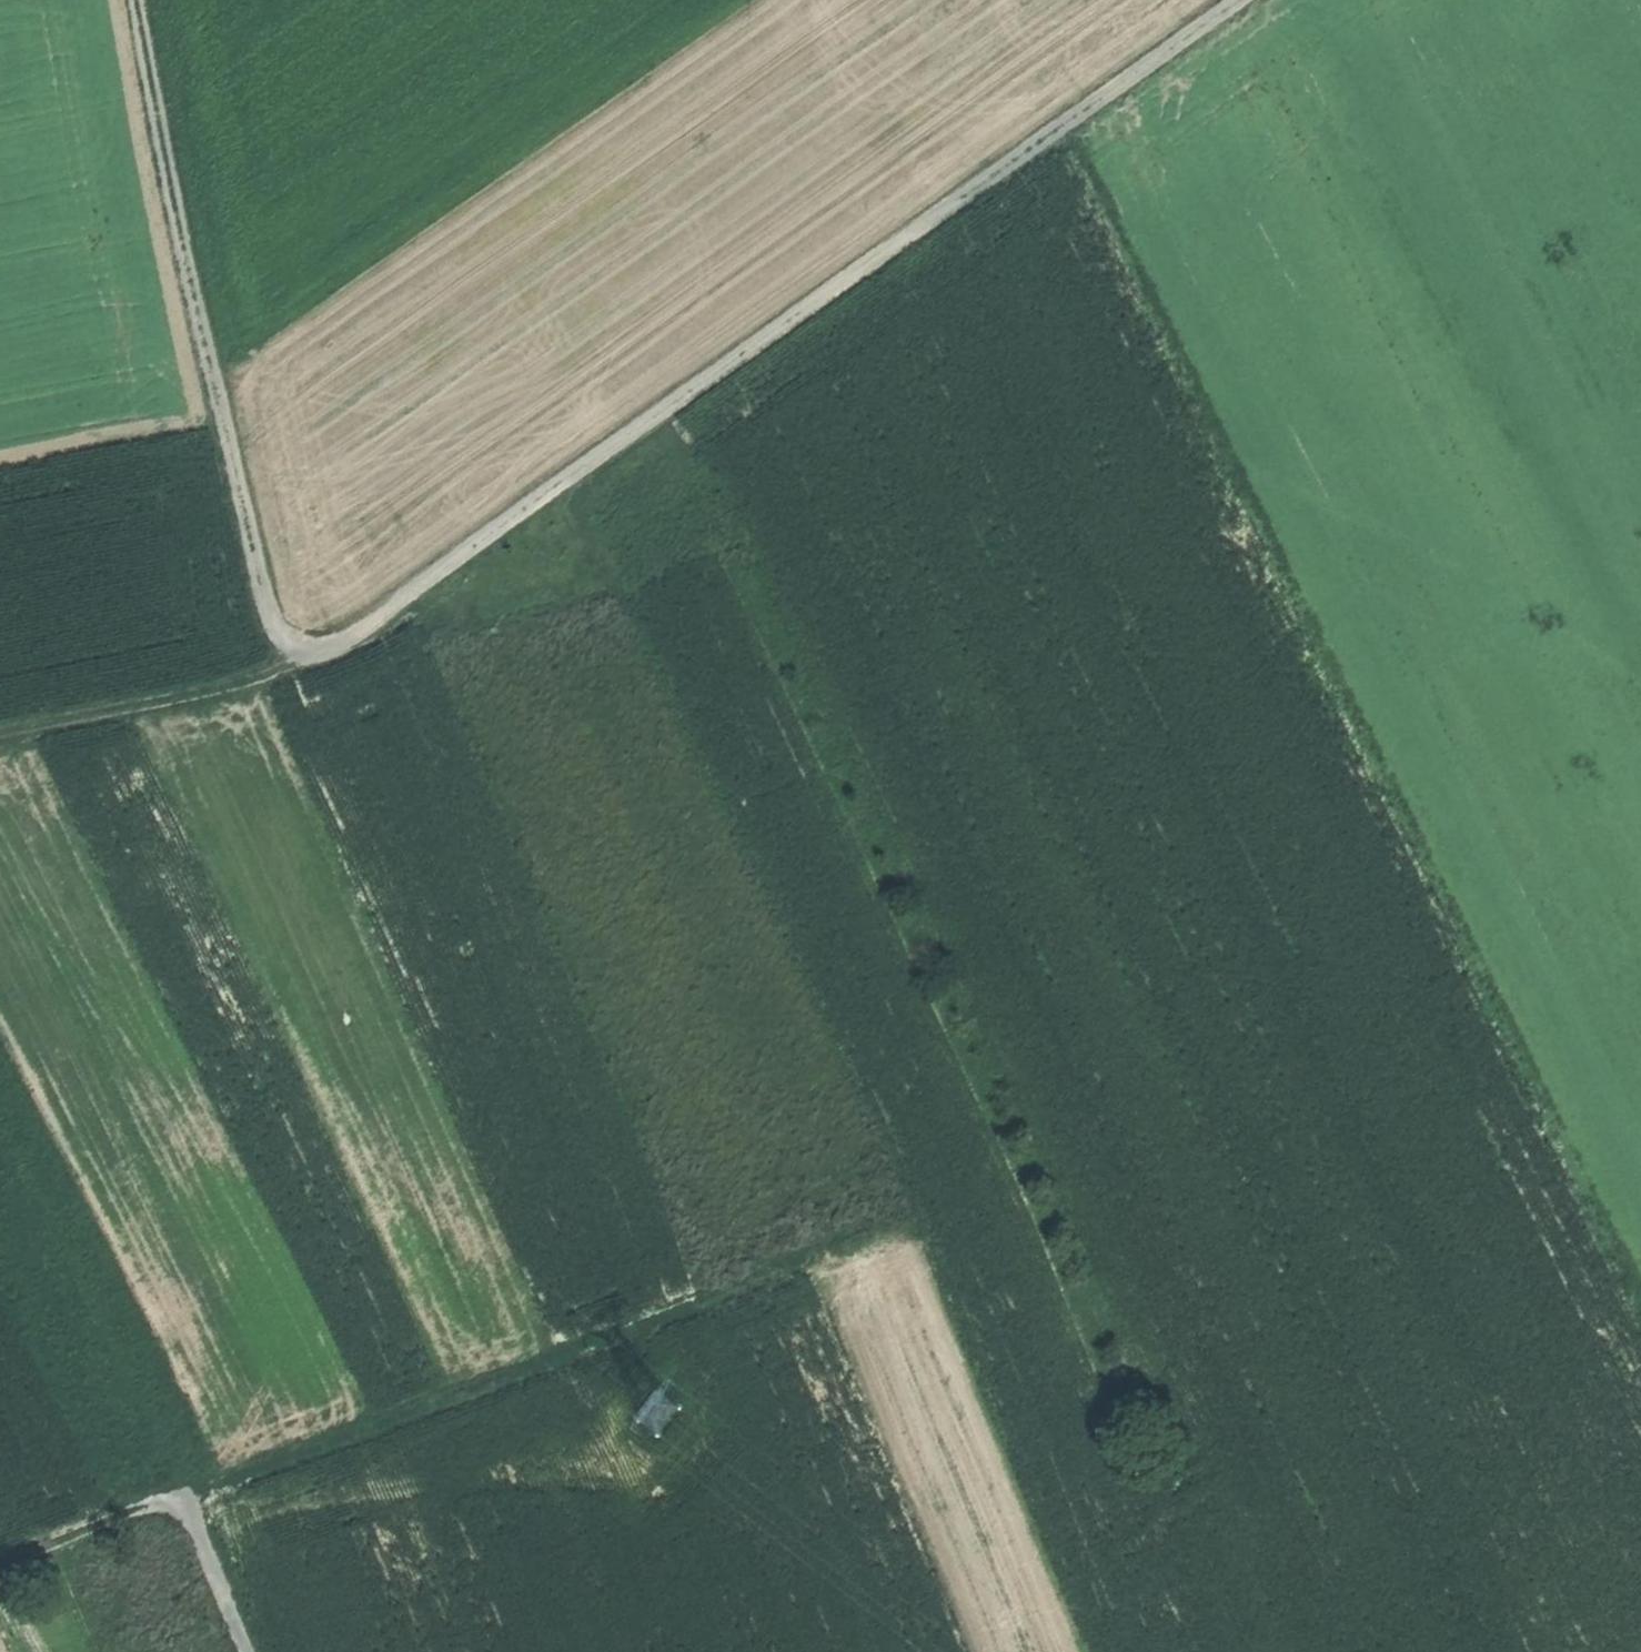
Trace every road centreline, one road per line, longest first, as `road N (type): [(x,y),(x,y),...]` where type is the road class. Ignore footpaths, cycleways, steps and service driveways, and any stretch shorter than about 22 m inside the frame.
road 1 (track): [(1235,0),(341,639)]
road 2 (track): [(927,1230),(174,1498),(0,1570)]
road 3 (track): [(138,0),(178,221),(287,675)]
road 4 (track): [(0,730),(287,675)]
road 5 (track): [(248,1651),(174,1498)]

